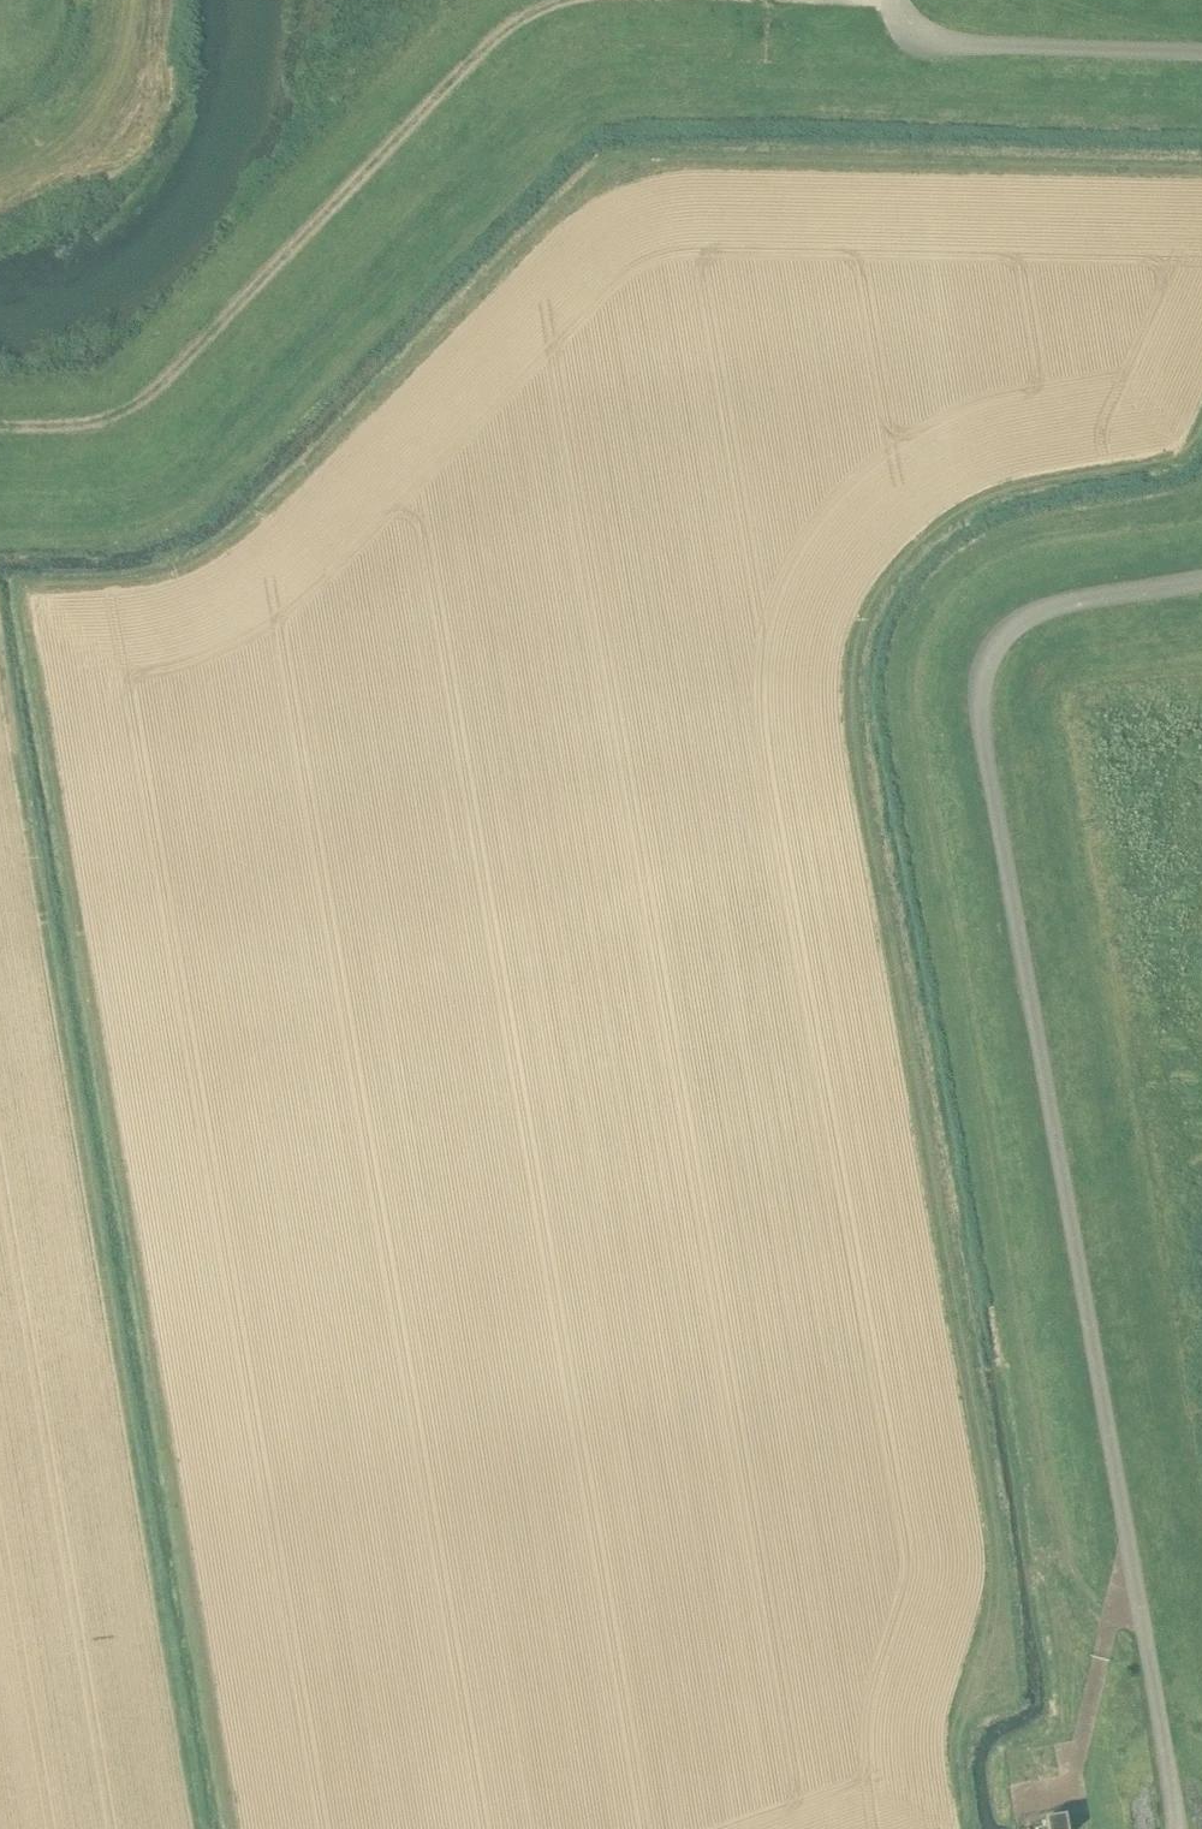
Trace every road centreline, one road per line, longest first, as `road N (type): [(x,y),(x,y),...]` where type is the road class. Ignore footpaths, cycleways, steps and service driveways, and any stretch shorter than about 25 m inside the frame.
road 1 (unclassified): [(1201,576),(1026,617),(997,647),(976,737),(1137,1602),(1171,1828)]
road 2 (track): [(0,452),(67,452),(139,429),(320,268),(468,95),(544,31),(719,6),(833,0)]
road 3 (unclassified): [(900,0),(923,34),(992,45),(1201,49)]

